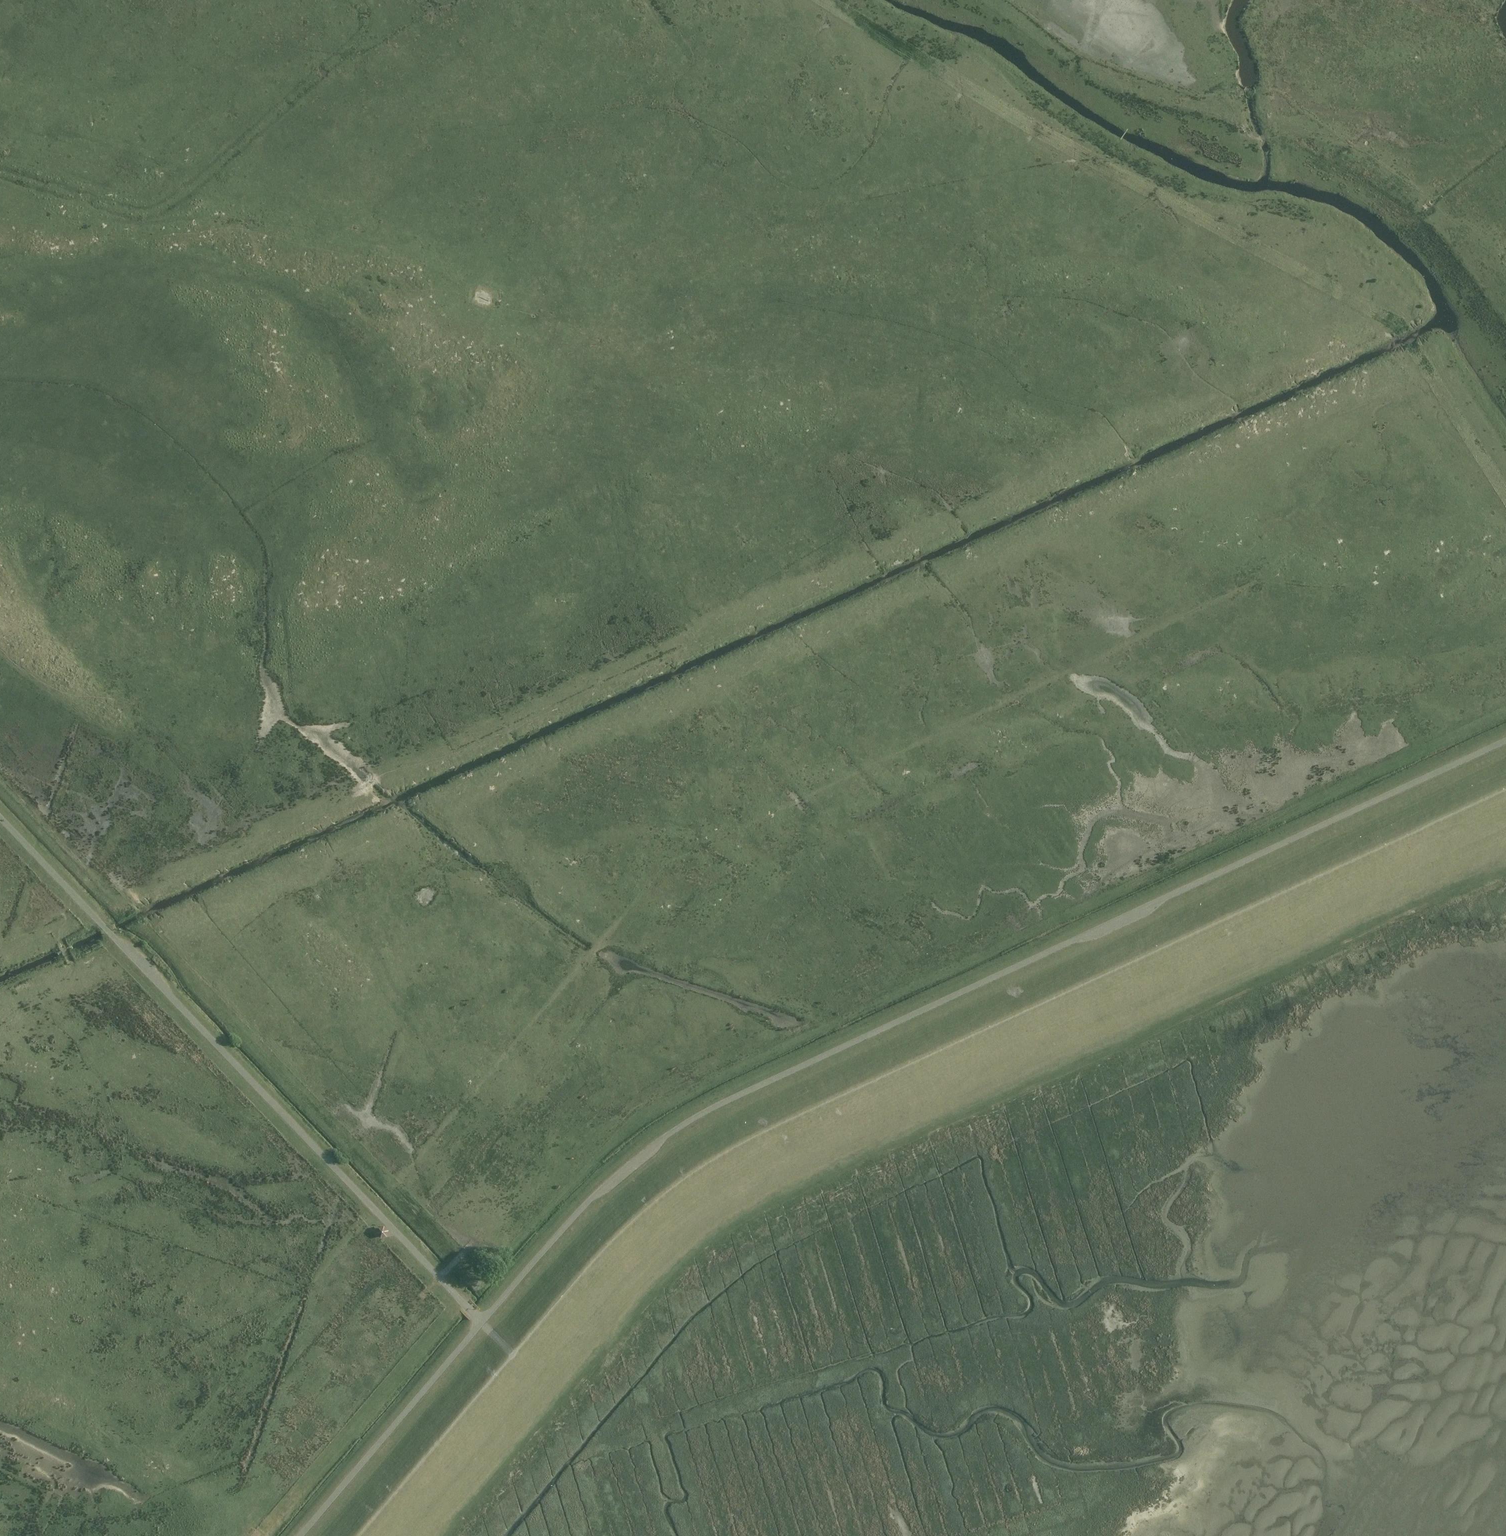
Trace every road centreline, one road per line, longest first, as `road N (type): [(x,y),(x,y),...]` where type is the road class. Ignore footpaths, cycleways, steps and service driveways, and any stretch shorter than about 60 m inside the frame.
road 1 (track): [(482,1320),(299,1535)]

